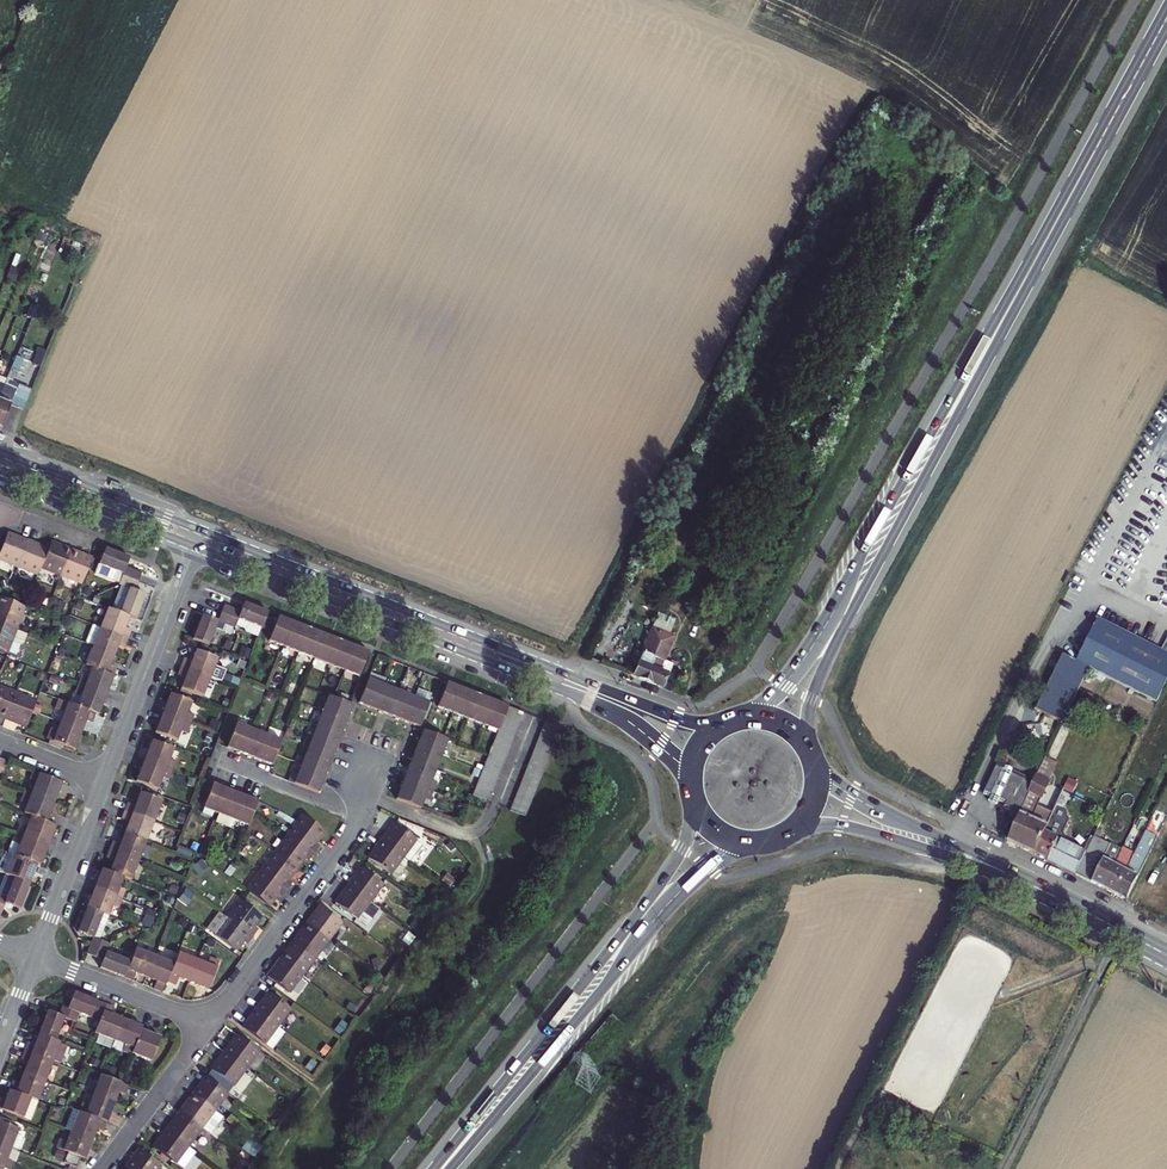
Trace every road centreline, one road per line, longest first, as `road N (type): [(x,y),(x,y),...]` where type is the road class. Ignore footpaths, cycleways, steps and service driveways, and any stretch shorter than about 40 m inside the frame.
road 1 (primary): [(729,722),(695,724),(660,713),(202,530)]
road 2 (primary): [(196,547),(602,707),(673,759),(692,793)]
road 3 (primary): [(1011,305),(816,641),(747,717)]
road 4 (primary): [(805,741),(811,700),(836,643),(1011,305)]
road 5 (primary): [(696,805),(682,850),(646,902),(435,1168)]
road 6 (primary): [(450,1168),(665,907),(744,843)]
road 7 (primary): [(1166,15),(1011,305)]
road 8 (primary): [(1085,911),(852,796),(816,766)]
road 9 (primary): [(793,830),(840,827),(919,846),(1085,911)]
road 10 (residential): [(210,1022),(359,815)]
road 11 (residential): [(102,783),(196,547)]
road 12 (primary): [(202,530),(0,452)]
road 13 (primary): [(0,470),(196,547)]
road 14 (residential): [(210,1022),(35,957)]
road 15 (residential): [(35,957),(102,783)]
road 16 (residential): [(102,1168),(210,1022)]
road 17 (residential): [(222,762),(359,815)]

